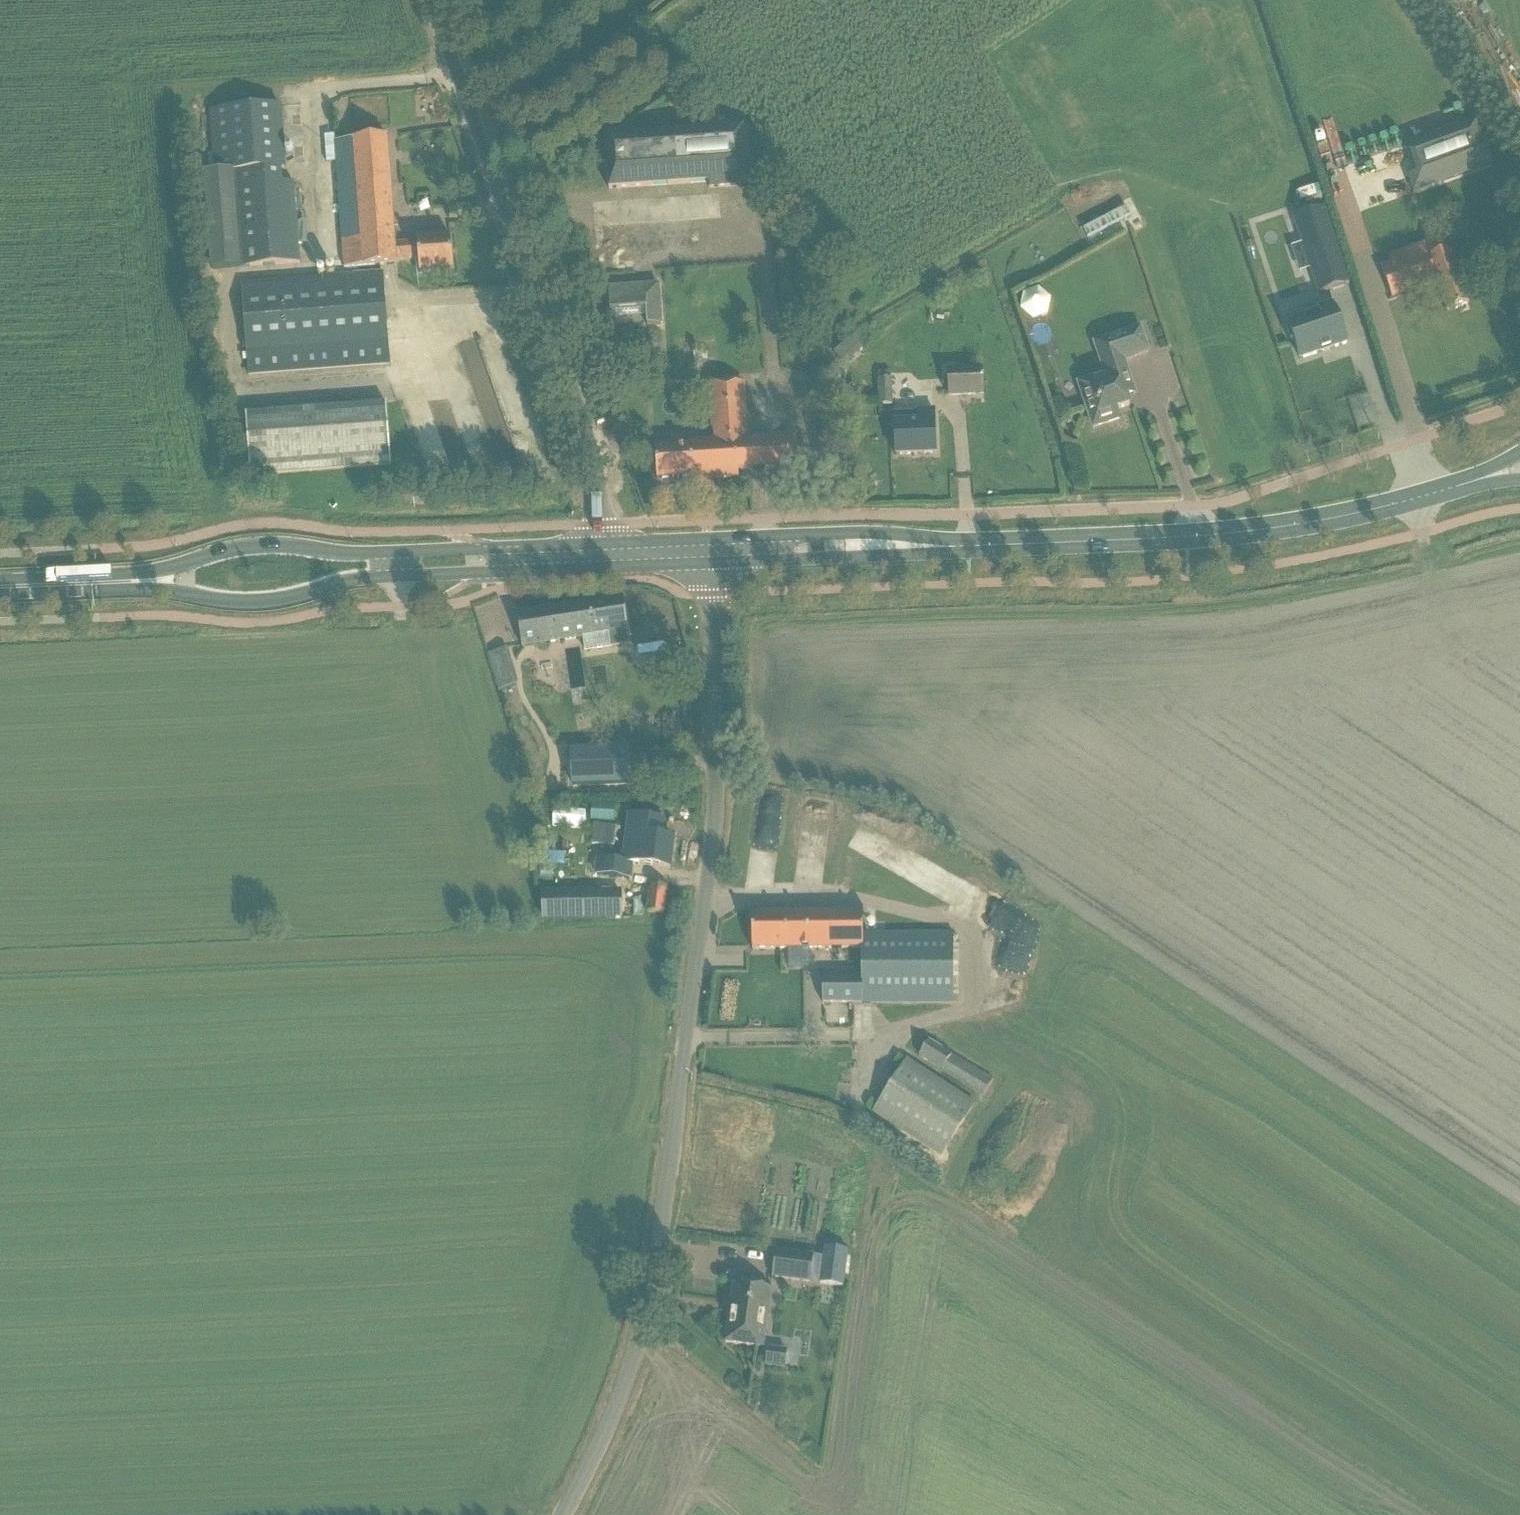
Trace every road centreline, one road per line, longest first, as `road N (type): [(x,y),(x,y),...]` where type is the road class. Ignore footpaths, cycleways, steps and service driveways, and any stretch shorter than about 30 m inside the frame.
road 1 (unclassified): [(563,1514),(623,1394),(637,1336),(654,1171),(712,841),(709,564)]
road 2 (unclassified): [(603,529),(594,455),(570,376),(429,0)]
road 3 (primary): [(963,547),(1248,532),(1485,478)]
road 4 (primary): [(604,544),(368,555),(261,546),(224,551),(147,581)]
road 5 (primary): [(147,581),(242,602),(368,577),(605,568)]
road 6 (primary): [(963,547),(860,533),(709,541)]
road 7 (primary): [(709,564),(863,560),(963,547)]
road 8 (primary): [(0,588),(147,581)]

